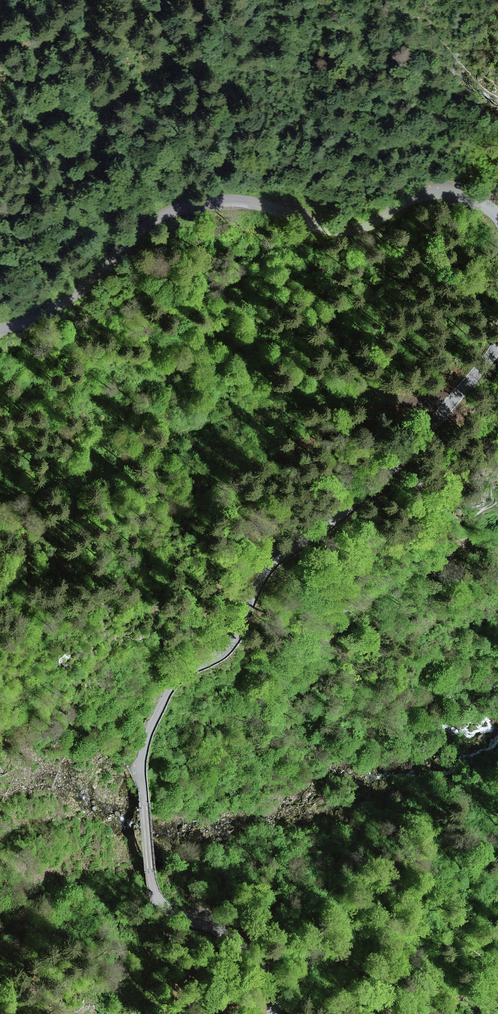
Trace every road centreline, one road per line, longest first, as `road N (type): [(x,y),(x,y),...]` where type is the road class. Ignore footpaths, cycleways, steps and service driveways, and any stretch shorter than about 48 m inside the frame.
road 1 (tertiary): [(143,786),(149,735),(169,692),(229,649),(272,565),(405,456),(497,344)]
road 2 (tertiary): [(497,216),(472,197),(442,190),(350,230),(252,202),(190,206),(152,221),(72,297),(0,330)]
road 3 (track): [(456,399),(381,410),(249,410),(55,485),(0,493)]
road 4 (tertiary): [(273,1013),(270,986),(249,950),(169,912),(151,877)]

